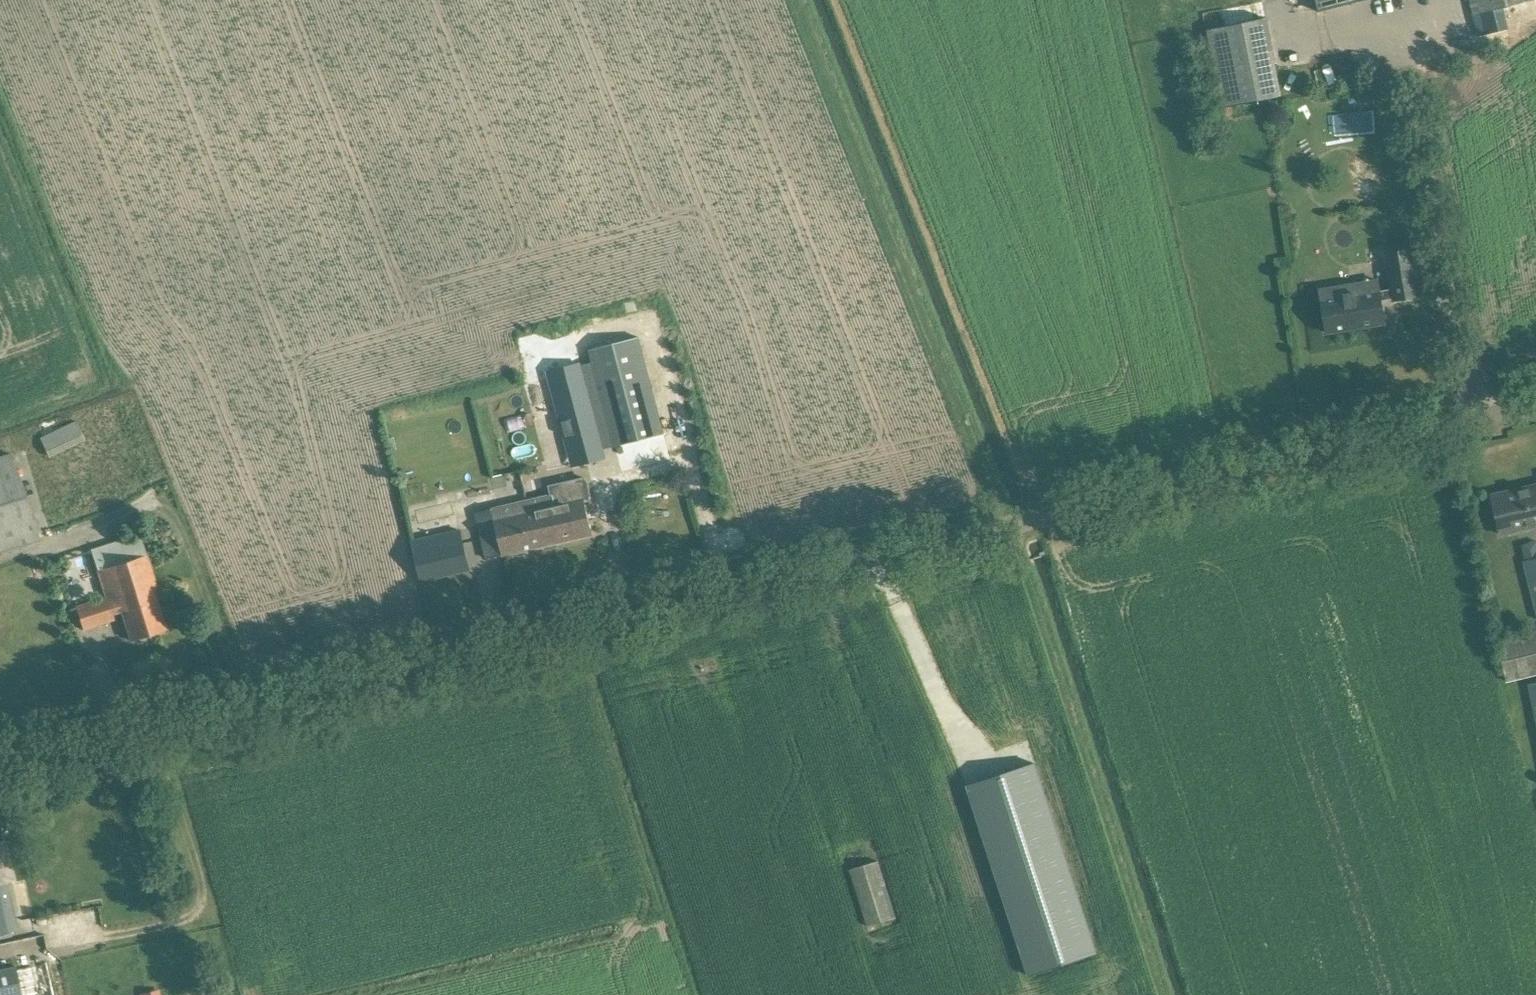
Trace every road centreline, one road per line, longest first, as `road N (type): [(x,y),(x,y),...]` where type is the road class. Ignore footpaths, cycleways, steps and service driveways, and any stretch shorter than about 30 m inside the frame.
road 1 (unclassified): [(0,761),(1535,406)]

